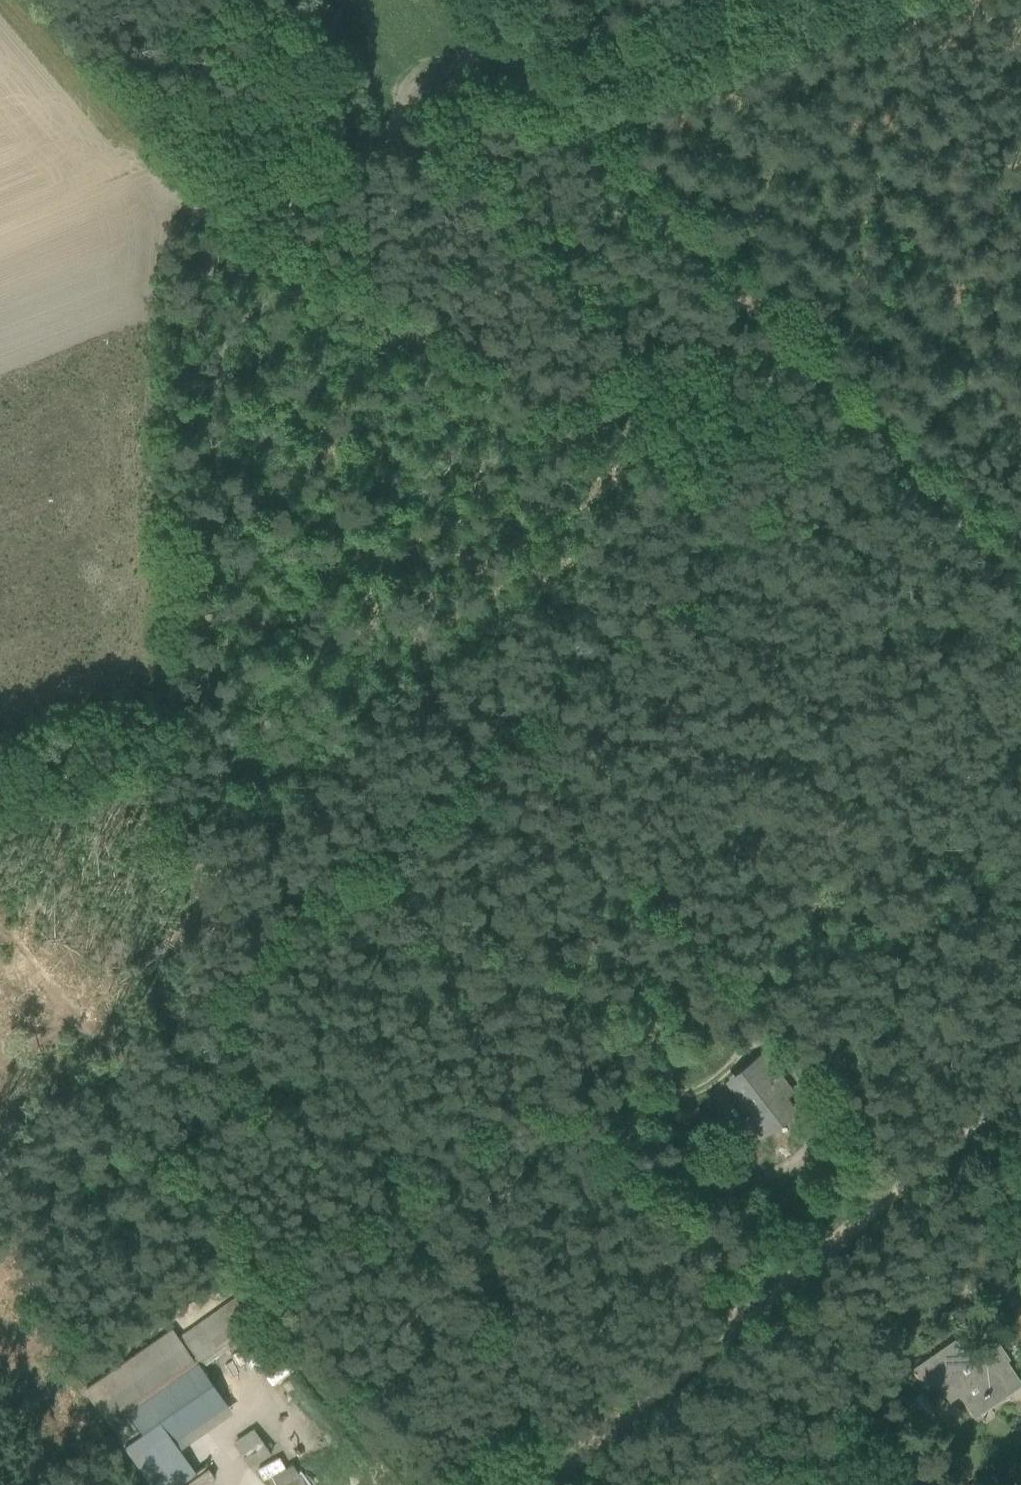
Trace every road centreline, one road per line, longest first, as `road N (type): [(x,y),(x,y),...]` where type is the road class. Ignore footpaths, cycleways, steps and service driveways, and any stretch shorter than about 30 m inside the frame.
road 1 (track): [(1020,582),(541,87)]
road 2 (track): [(541,1484),(1020,1089)]
road 3 (track): [(541,87),(804,0)]

